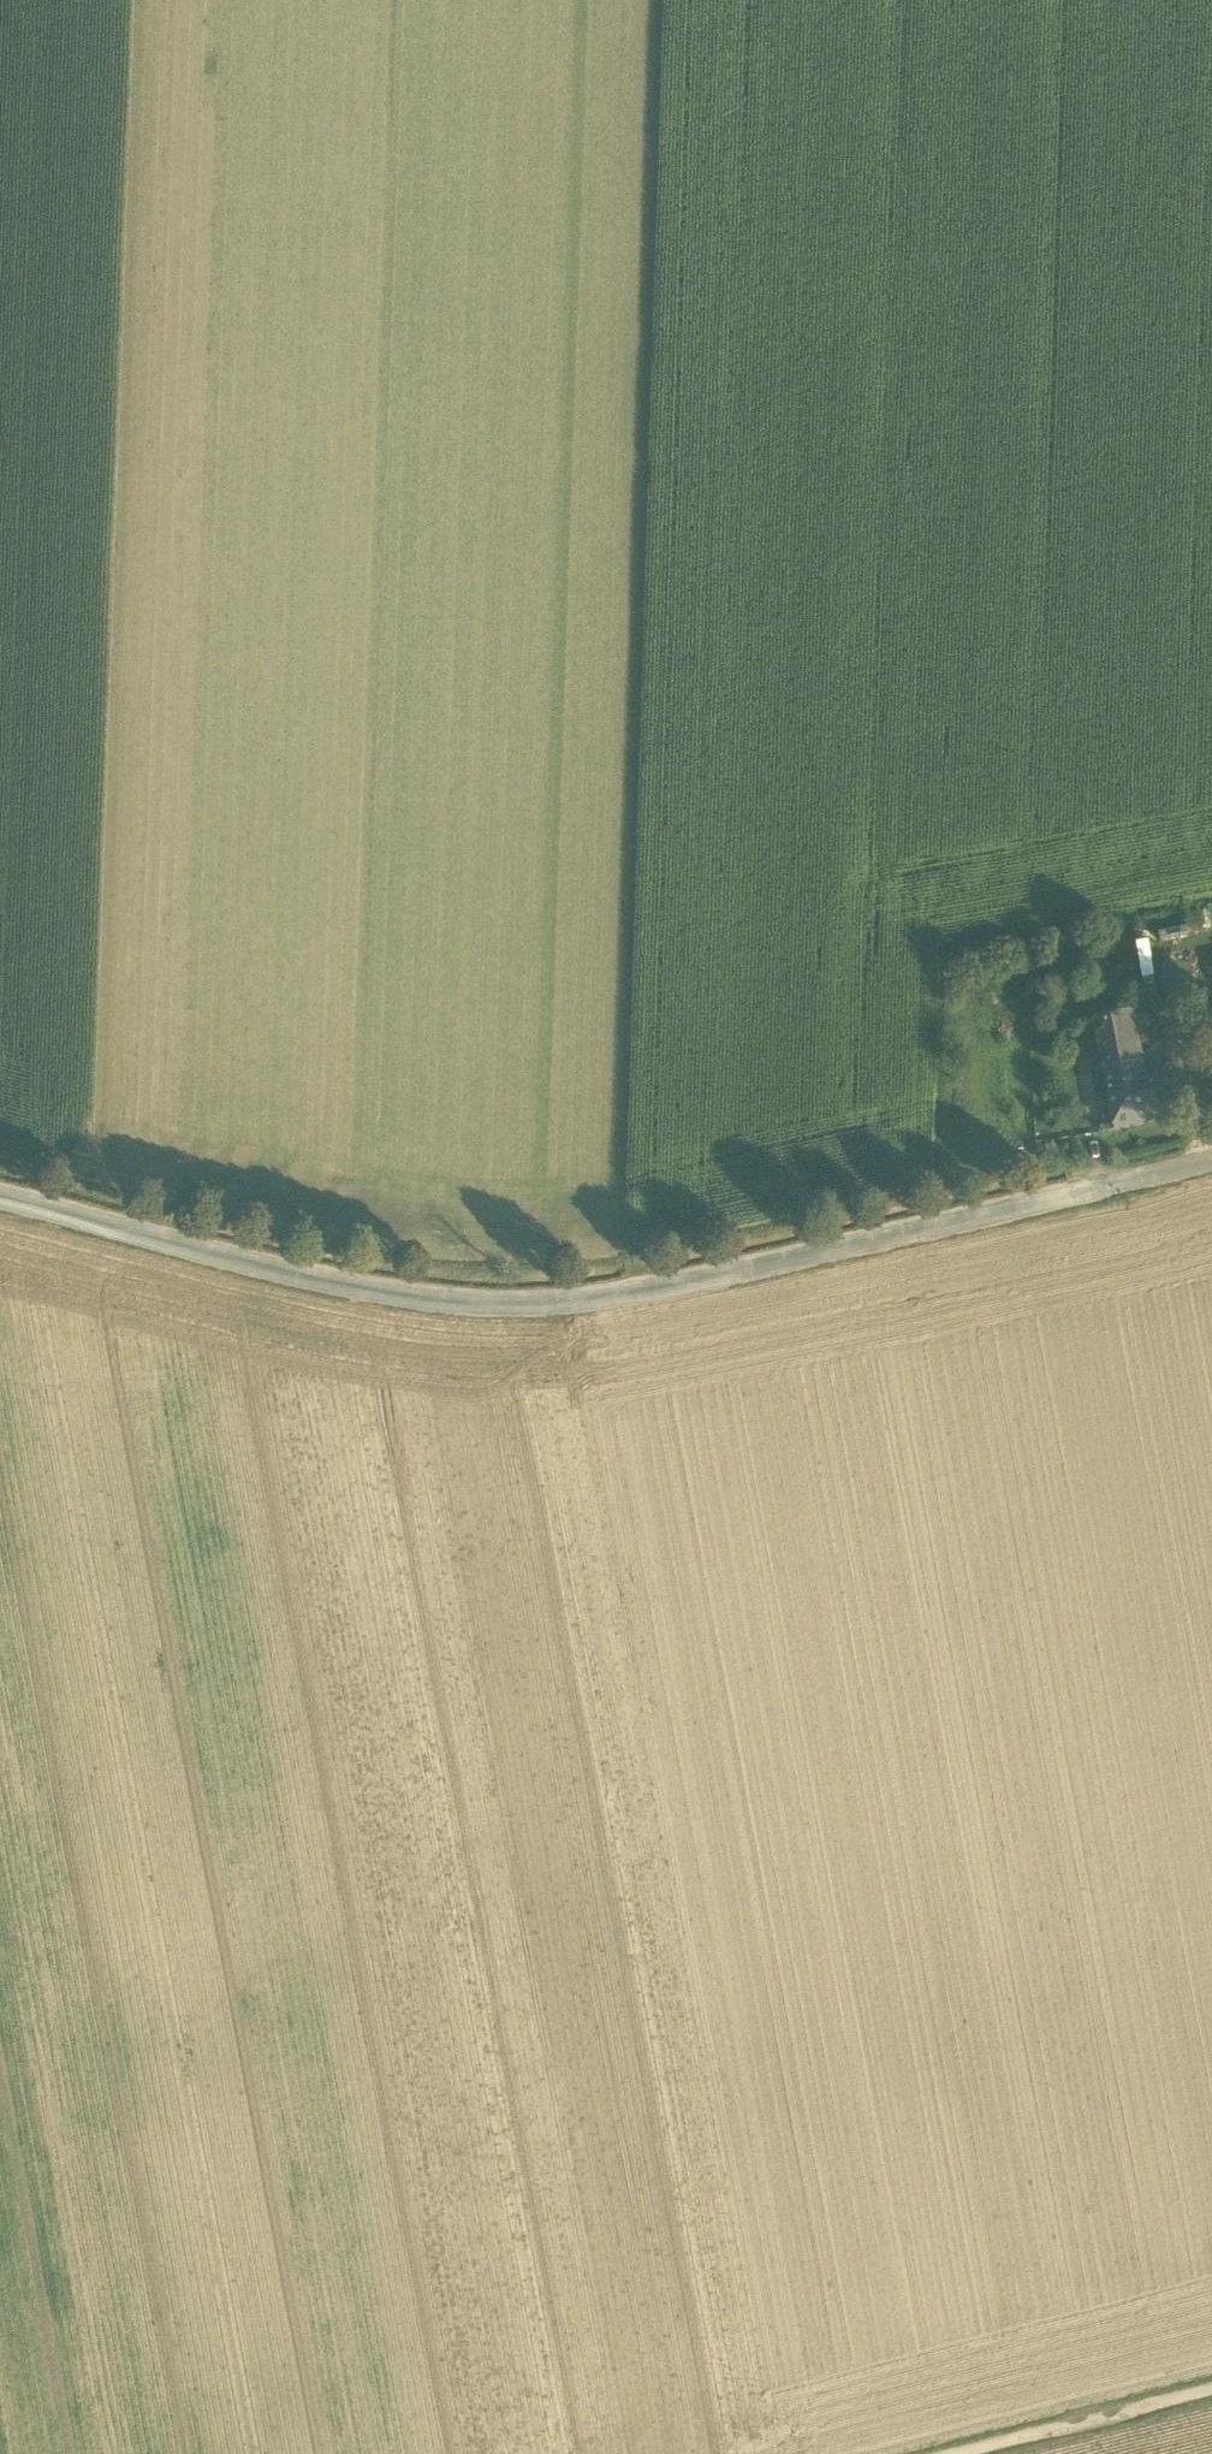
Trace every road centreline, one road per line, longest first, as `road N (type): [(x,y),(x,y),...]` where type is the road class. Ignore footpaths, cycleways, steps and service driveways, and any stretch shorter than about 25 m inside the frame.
road 1 (residential): [(0,1201),(335,1285),(484,1307),(633,1294),(1211,1160)]
road 2 (track): [(958,2453),(1211,2390)]

